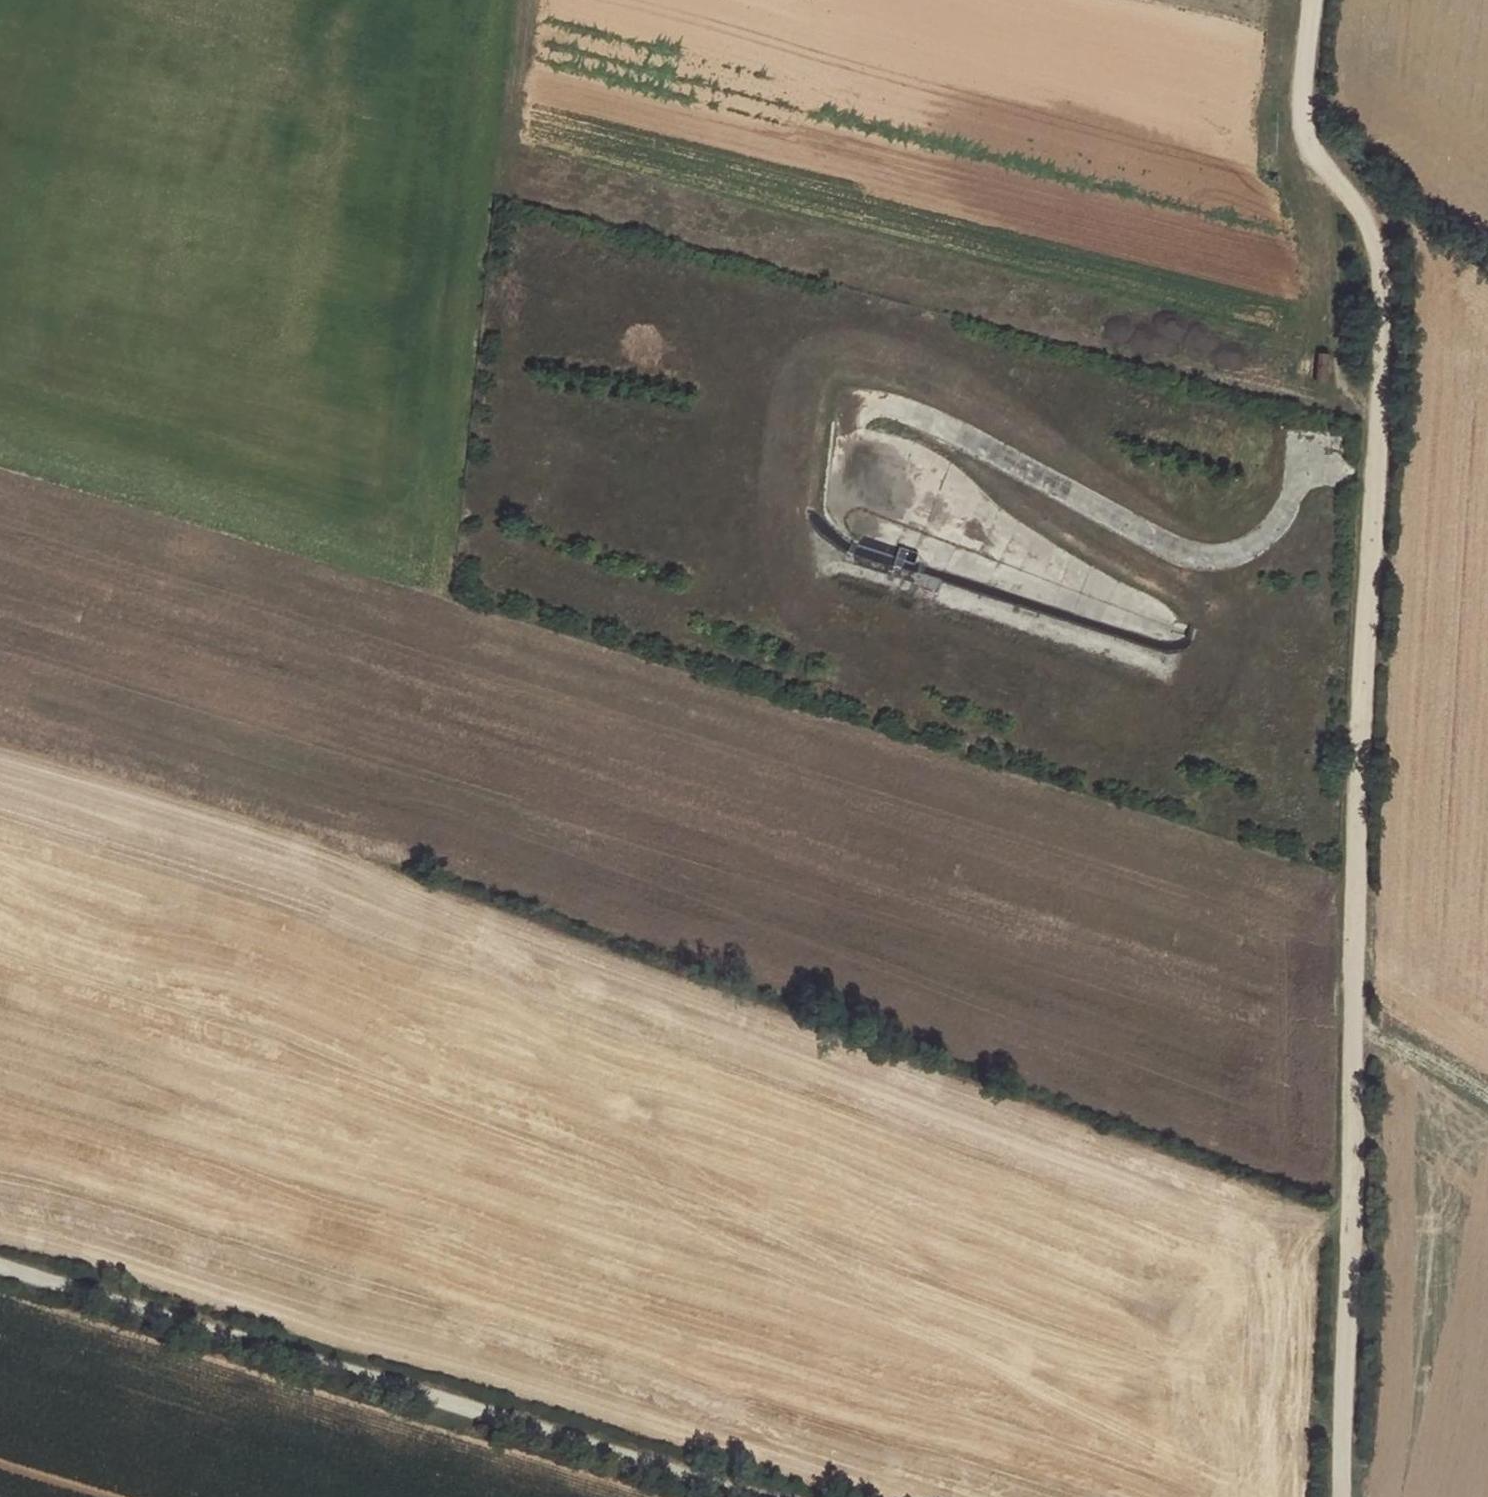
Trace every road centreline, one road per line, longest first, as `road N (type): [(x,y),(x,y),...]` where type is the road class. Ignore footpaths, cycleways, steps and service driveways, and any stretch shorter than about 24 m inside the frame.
road 1 (track): [(1309,0),(1300,138),(1380,216),(1348,1496)]
road 2 (track): [(0,1263),(770,1496)]

